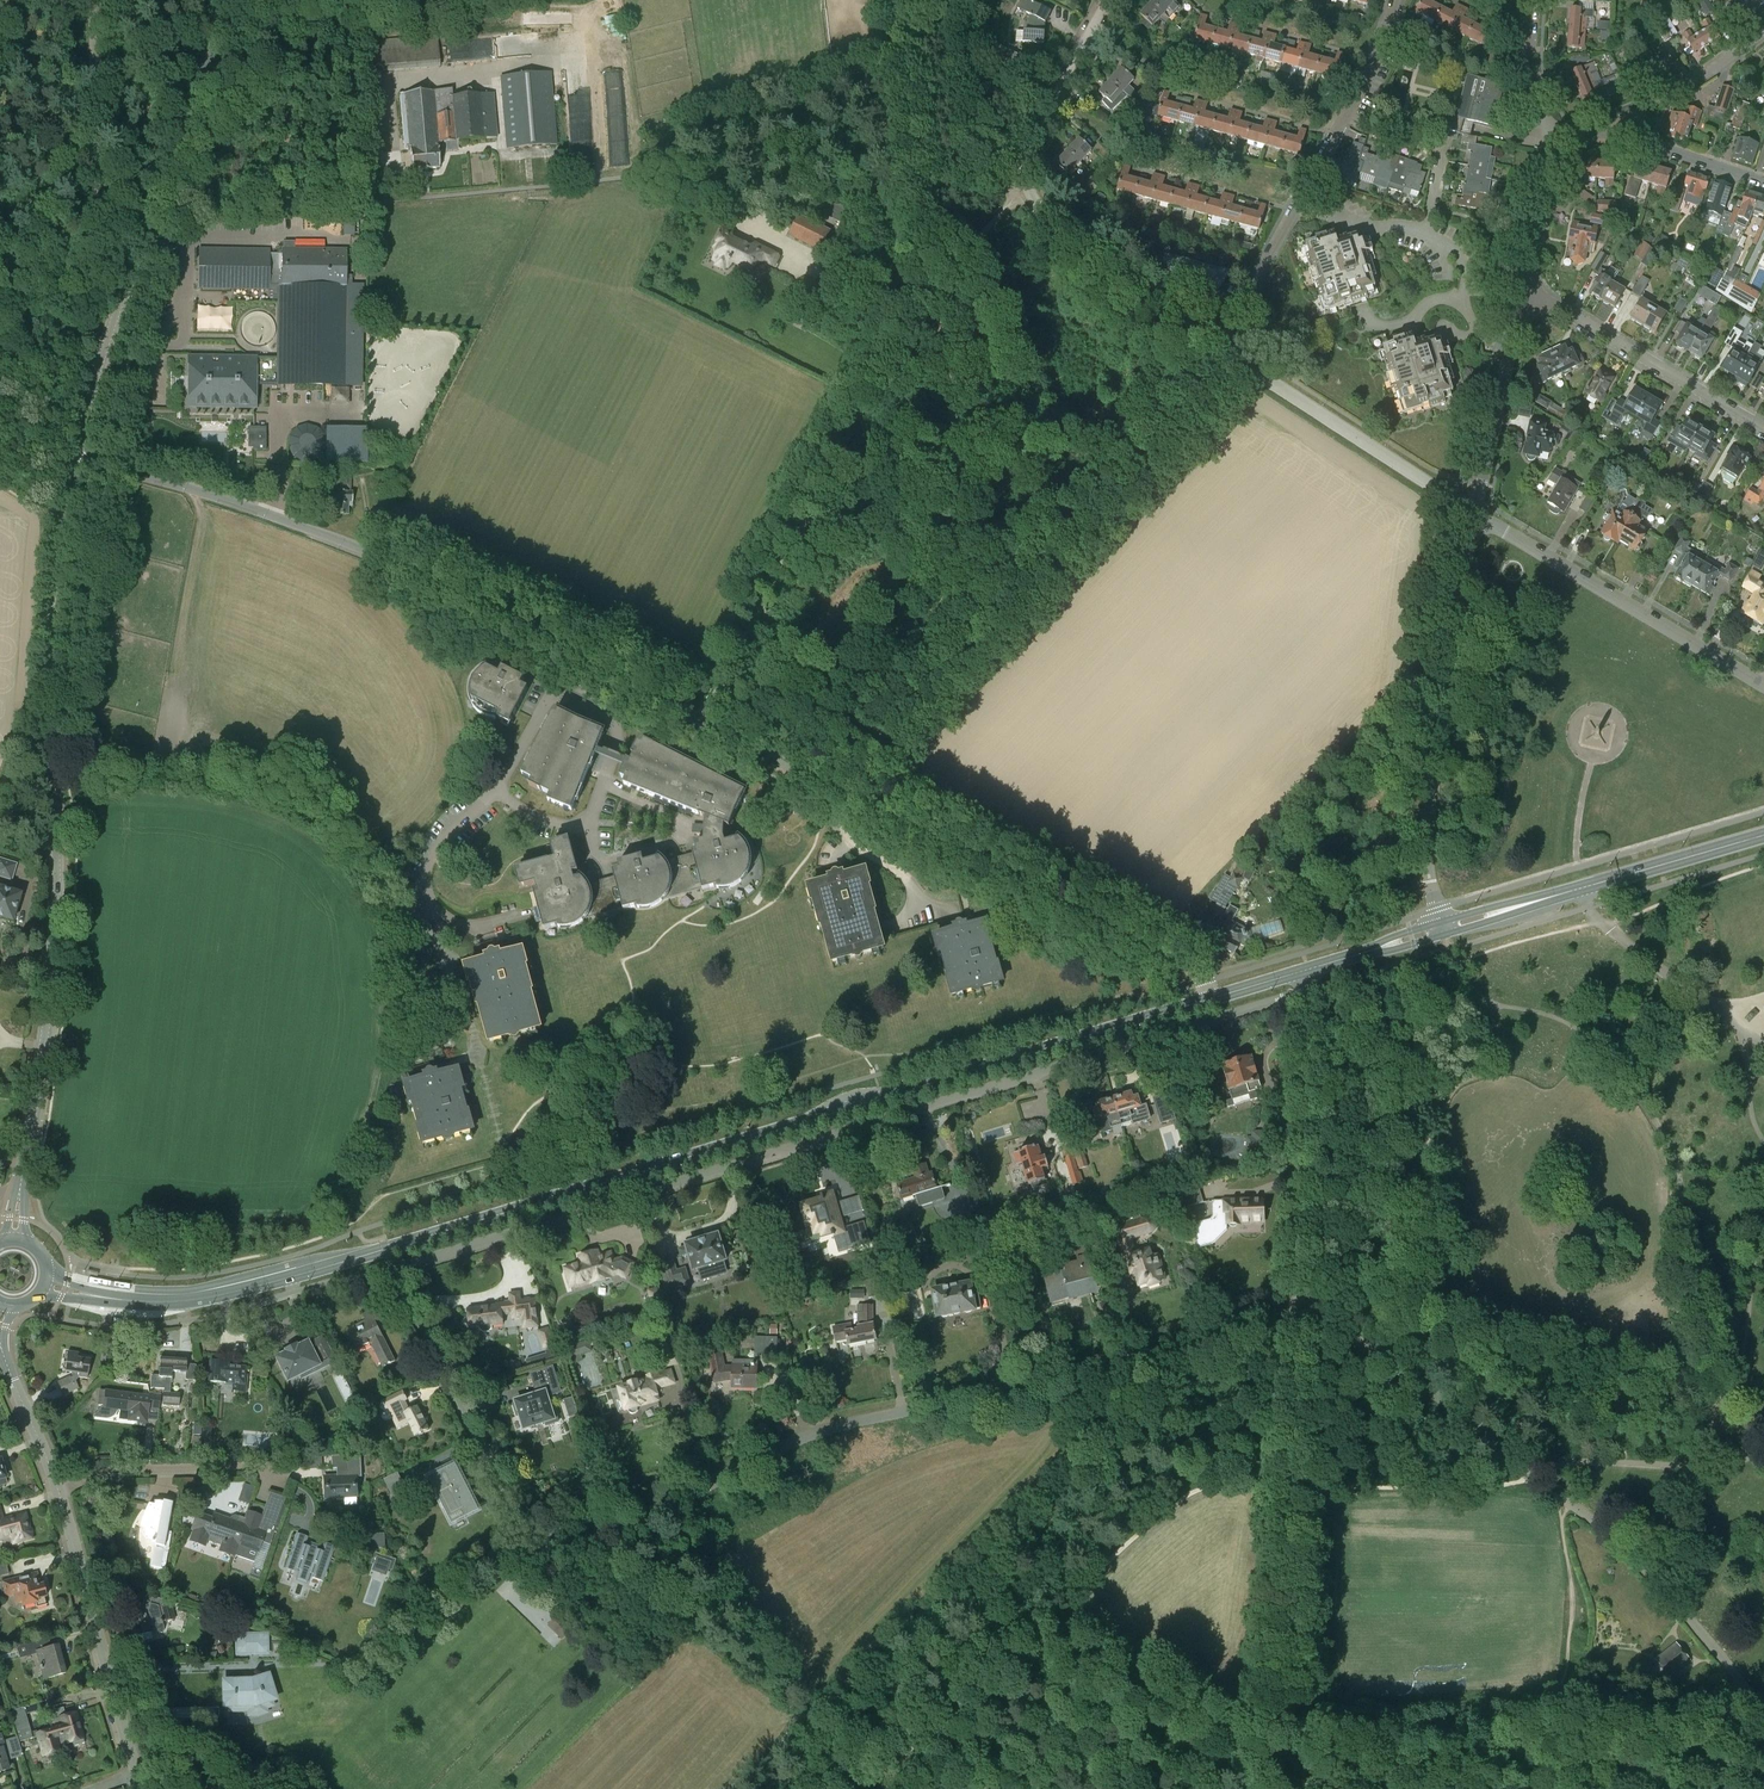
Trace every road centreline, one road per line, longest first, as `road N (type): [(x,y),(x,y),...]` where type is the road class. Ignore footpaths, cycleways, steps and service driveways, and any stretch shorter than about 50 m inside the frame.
road 1 (unclassified): [(1299,1315),(1103,1373),(839,1426),(636,1524),(582,1537),(546,1529),(504,1488),(395,1268),(1306,990)]
road 2 (primary): [(44,1285),(122,1299),(219,1294),(387,1250),(1306,971)]
road 3 (unclassified): [(13,1239),(54,957),(47,663),(74,456)]
road 4 (track): [(896,16),(931,272),(704,722)]
road 5 (unclassified): [(1763,1714),(1593,1521),(1402,1369),(1299,1315)]
road 6 (track): [(1237,360),(833,789)]
road 7 (unclassified): [(605,673),(353,545),(74,456)]
road 8 (unclassified): [(1262,1788),(1286,1694),(1299,1315)]
road 9 (residential): [(1219,349),(1119,280),(1044,214),(1022,180),(1108,0)]
road 10 (tertiary): [(137,1776),(57,1494),(0,1337)]
road 11 (residential): [(1444,930),(1429,841),(1473,512)]
road 12 (track): [(931,272),(981,626)]
road 13 (residential): [(1763,685),(1473,512)]
road 14 (unclassified): [(1299,1315),(1306,990)]
road 15 (residential): [(1473,512),(1219,349)]
road 16 (residential): [(1511,344),(1469,316),(1465,272),(1452,244),(1401,227),(1363,227),(1298,201)]
road 17 (unclassified): [(851,798),(605,673)]
road 18 (residential): [(1763,429),(1527,288)]
road 19 (primary): [(1763,836),(1512,909)]
road 20 (unclassified): [(92,0),(99,199),(144,231)]
road 21 (unclassified): [(144,231),(230,0)]
road 22 (unclassified): [(1193,972),(976,862)]
road 23 (unclassified): [(74,456),(144,231)]
road 24 (residential): [(1298,201),(1397,0)]
road 25 (residential): [(1630,136),(1649,103),(1763,30)]
road 26 (residential): [(1473,512),(1511,344)]
road 27 (unclassified): [(589,827),(620,733),(611,720),(563,694)]
road 28 (residential): [(1219,349),(1298,201)]
road 29 (unclassified): [(851,798),(843,818),(848,837),(916,889),(923,916)]
road 30 (residential): [(1527,288),(1555,136)]
road 31 (unclassified): [(424,906),(410,960),(417,1000),(442,1044)]
road 32 (unclassified): [(497,791),(430,856),(421,876),(424,906)]
road 33 (primary): [(1306,971),(1444,930)]
road 34 (residential): [(1555,136),(1525,69),(1528,0)]
road 35 (unclassified): [(976,862),(851,798)]
road 36 (residential): [(1763,181),(1630,136)]

